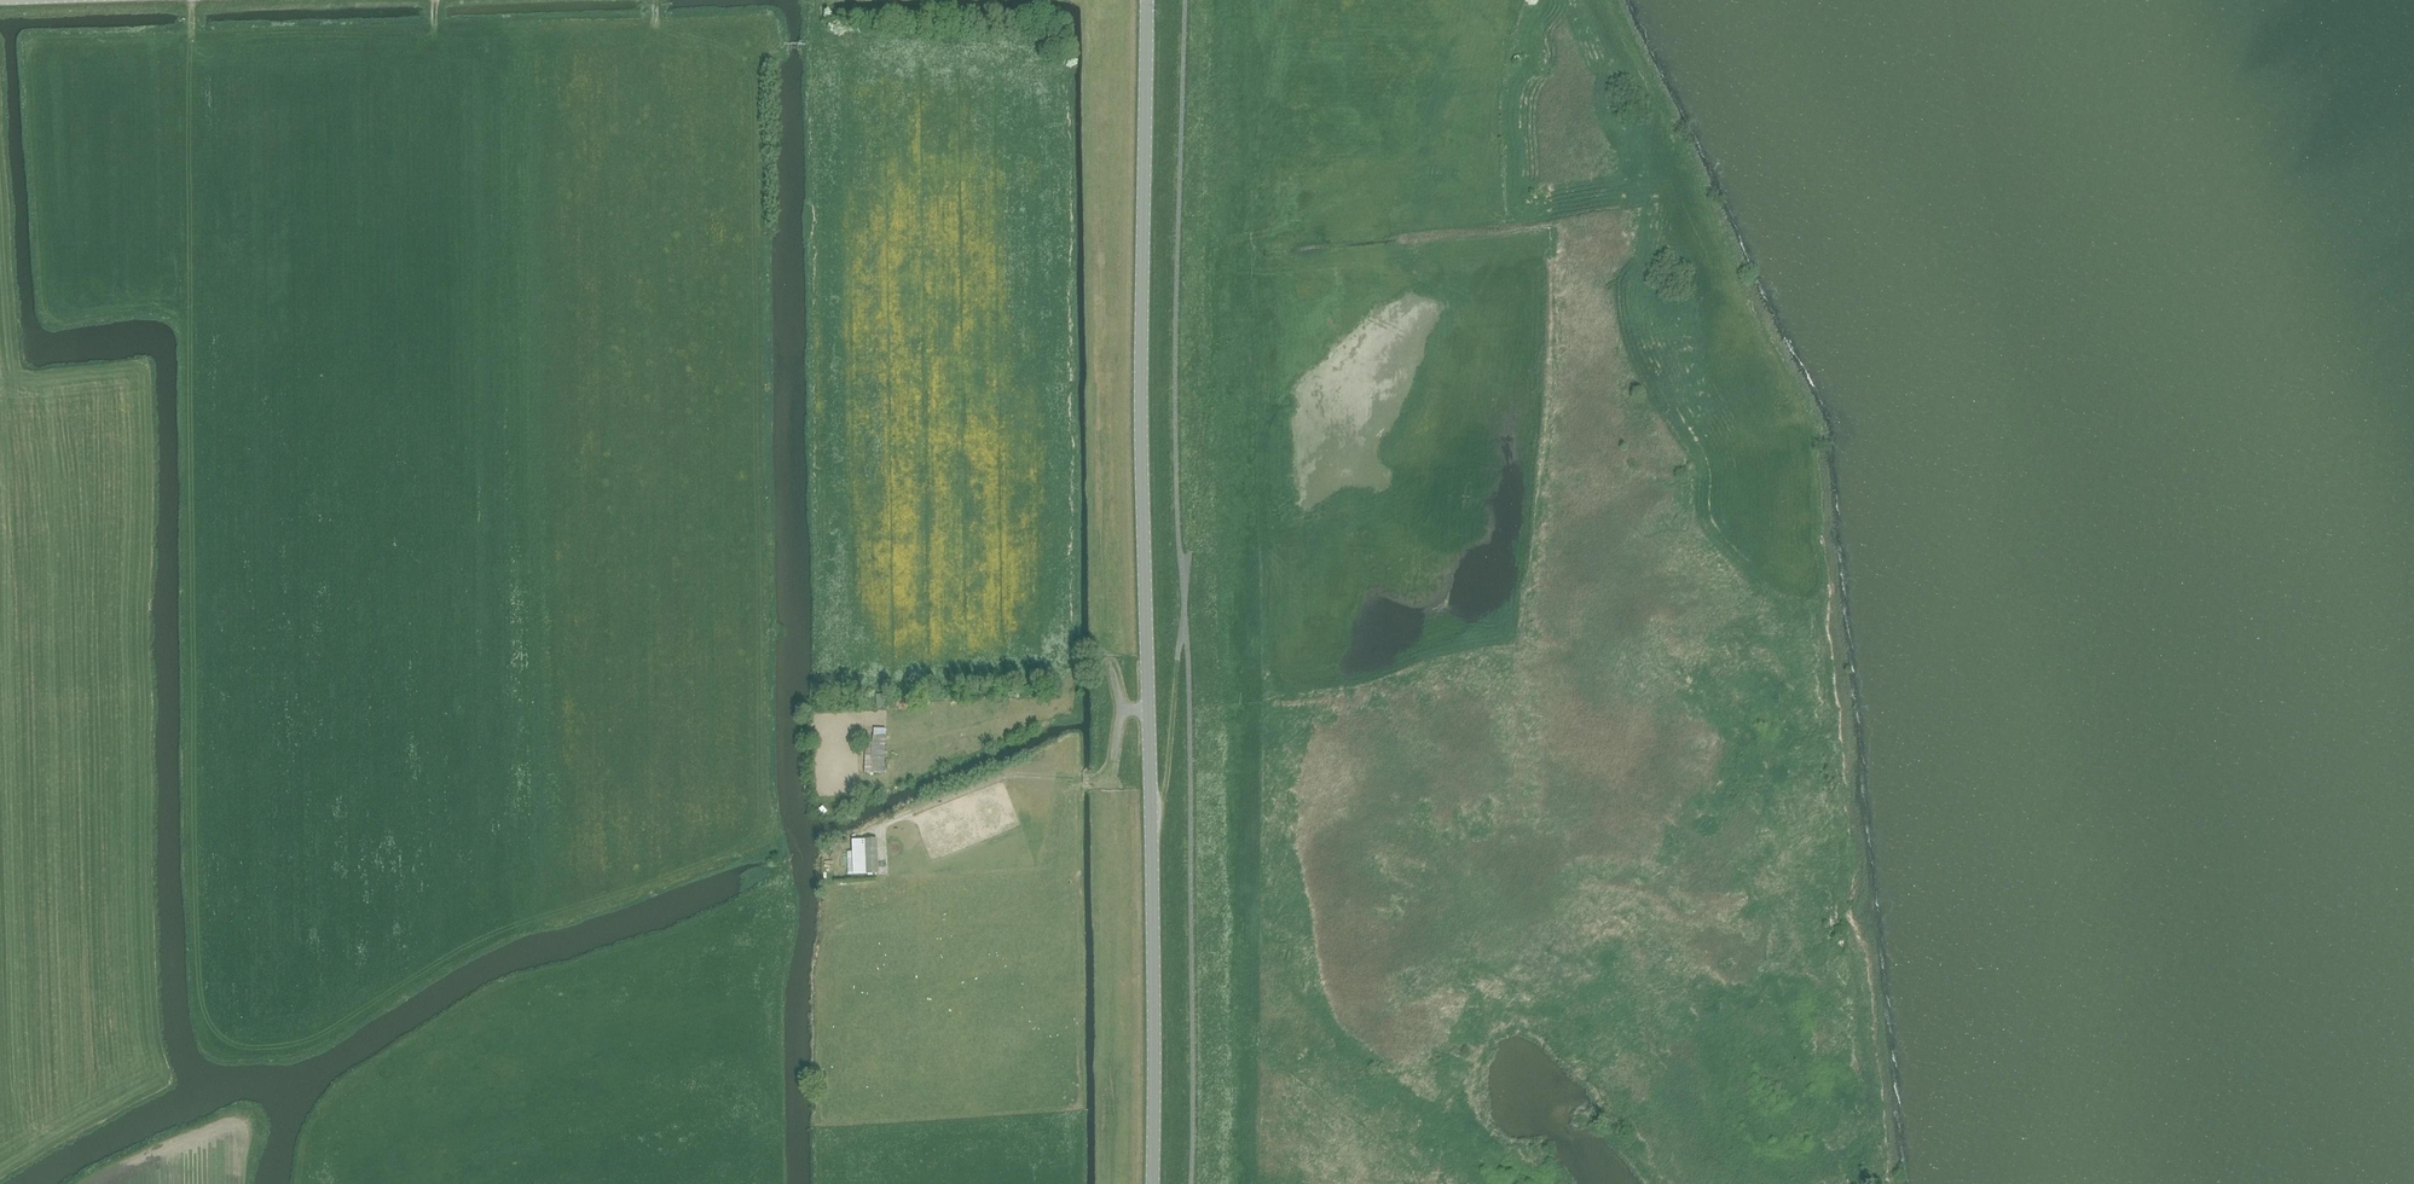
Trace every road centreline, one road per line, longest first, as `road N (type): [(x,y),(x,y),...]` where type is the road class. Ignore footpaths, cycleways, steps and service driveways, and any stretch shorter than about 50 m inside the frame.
road 1 (tertiary): [(1153,1183),(1141,463),(1147,0)]

